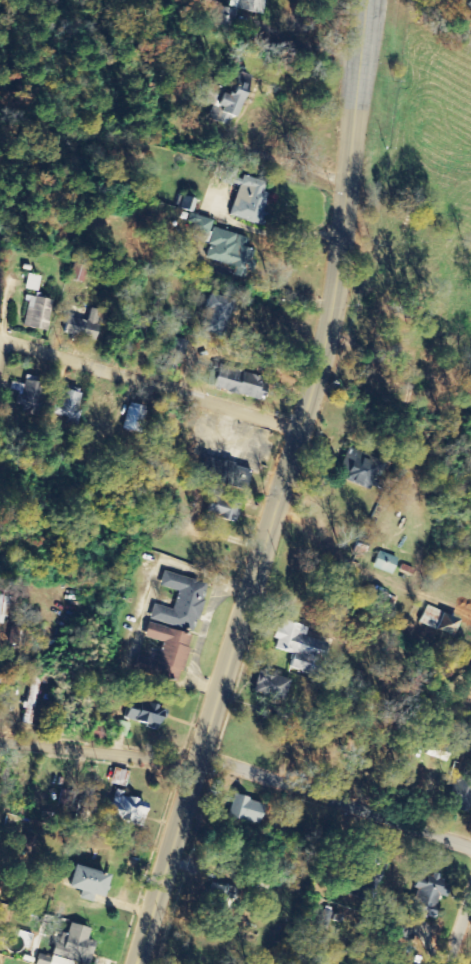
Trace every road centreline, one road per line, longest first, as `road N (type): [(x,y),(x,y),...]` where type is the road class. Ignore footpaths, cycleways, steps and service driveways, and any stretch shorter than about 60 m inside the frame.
road 1 (secondary): [(132,963),(321,336),(343,217),(359,0)]
road 2 (residential): [(470,849),(193,762),(0,741)]
road 3 (residential): [(0,341),(293,430)]

